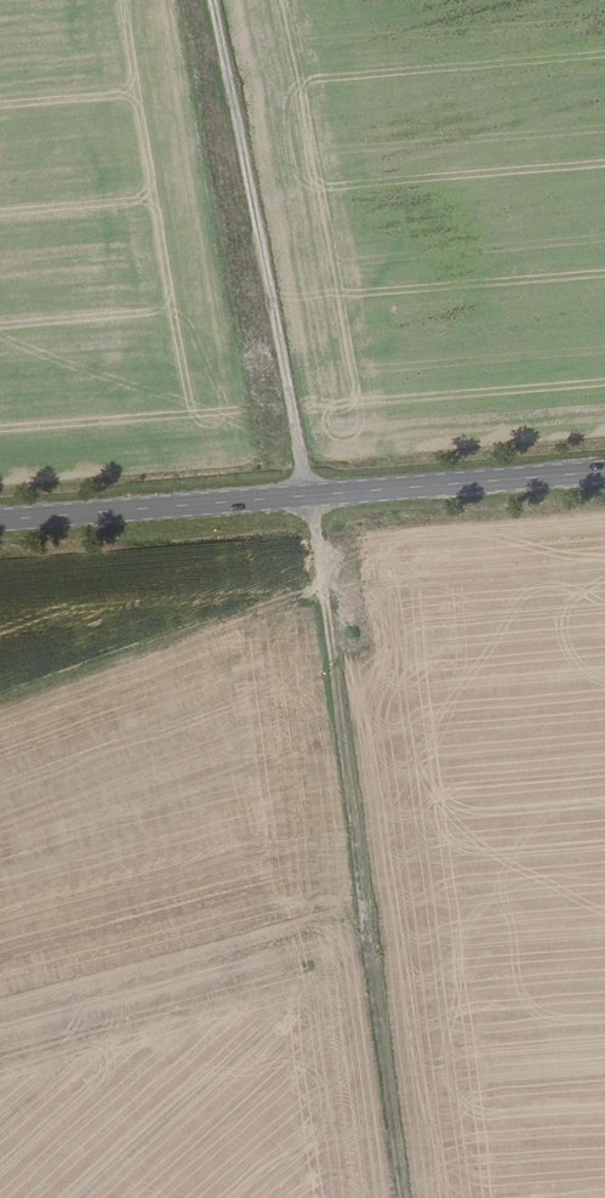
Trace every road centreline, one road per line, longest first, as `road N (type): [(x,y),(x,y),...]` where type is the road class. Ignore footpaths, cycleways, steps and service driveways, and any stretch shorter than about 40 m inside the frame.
road 1 (track): [(408,1197),(307,492),(194,0)]
road 2 (primary): [(0,517),(604,468)]
road 3 (track): [(321,588),(0,702)]

